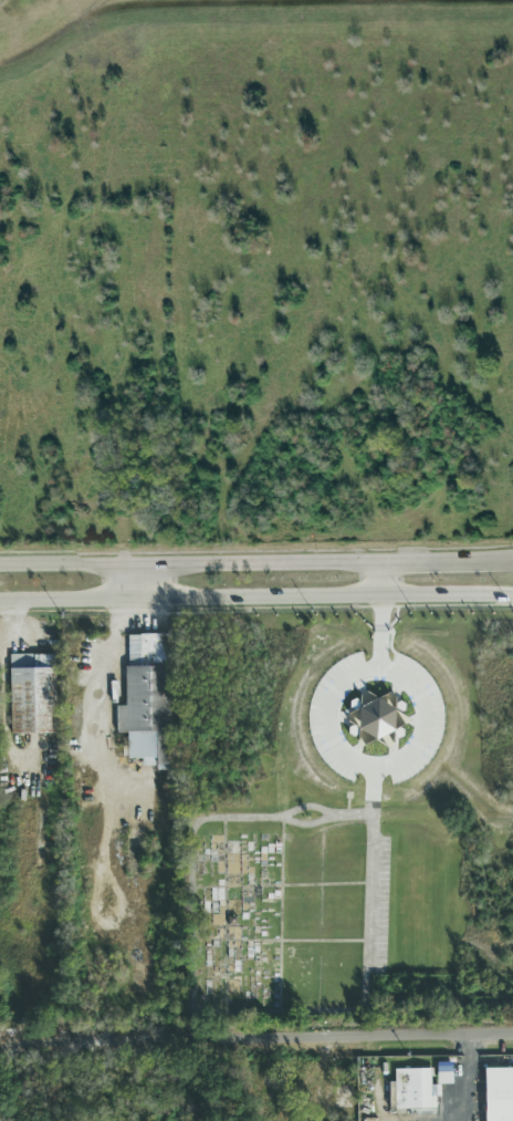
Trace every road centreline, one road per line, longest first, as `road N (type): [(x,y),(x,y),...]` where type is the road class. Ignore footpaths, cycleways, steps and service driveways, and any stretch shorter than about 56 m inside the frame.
road 1 (residential): [(0,1045),(512,1037)]
road 2 (secondary): [(0,602),(512,595)]
road 3 (secondary): [(385,560),(0,566)]

